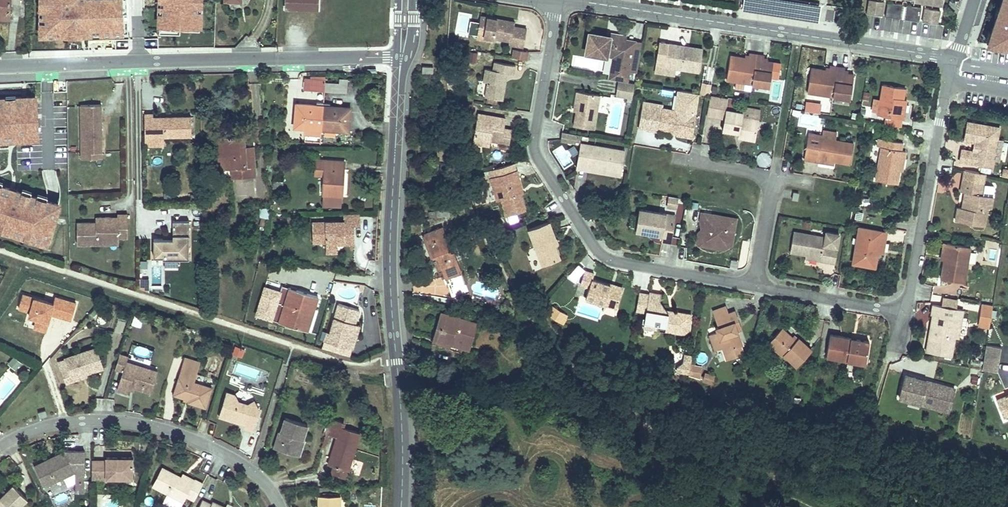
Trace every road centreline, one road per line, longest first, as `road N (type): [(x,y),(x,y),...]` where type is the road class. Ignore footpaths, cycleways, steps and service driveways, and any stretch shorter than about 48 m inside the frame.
road 1 (secondary): [(401,506),(389,256),(401,58)]
road 2 (residential): [(758,284),(608,260),(596,250),(534,146),(558,0)]
road 3 (residential): [(401,58),(0,66)]
road 4 (residential): [(583,0),(935,55),(951,64)]
road 5 (residential): [(279,506),(238,458),(152,428),(70,421),(0,447)]
road 6 (residential): [(951,64),(905,311)]
road 7 (residential): [(758,284),(775,175),(675,158)]
road 8 (residential): [(905,311),(758,284)]

